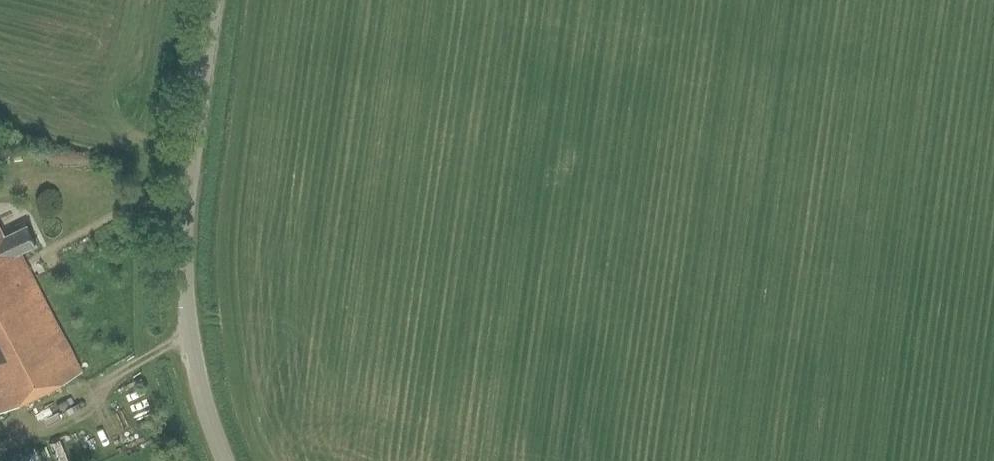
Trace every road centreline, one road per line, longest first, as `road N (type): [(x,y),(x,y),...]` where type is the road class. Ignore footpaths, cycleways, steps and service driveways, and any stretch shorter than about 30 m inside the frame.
road 1 (unclassified): [(227,460),(200,388),(188,273),(188,196),(216,0)]

